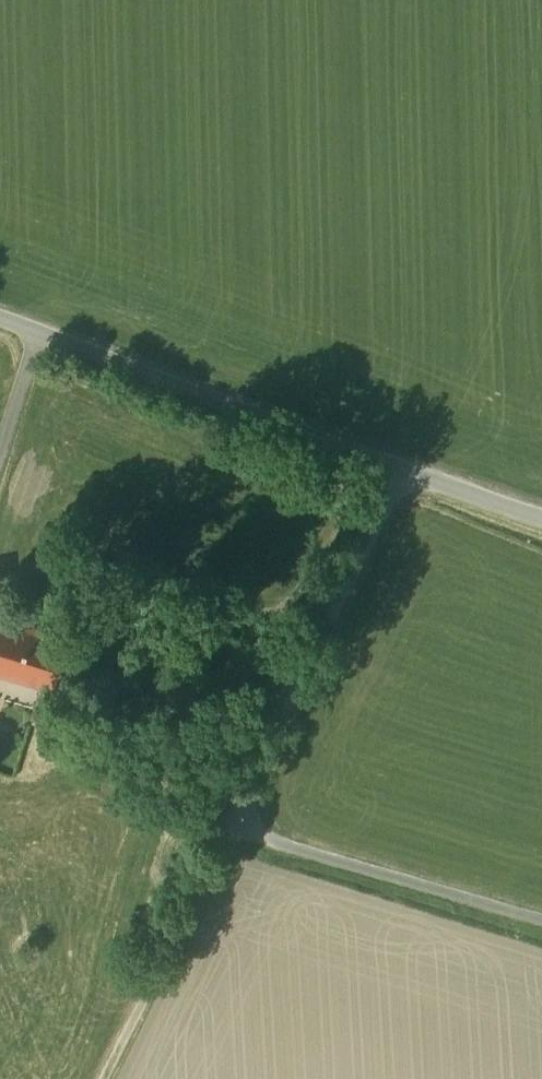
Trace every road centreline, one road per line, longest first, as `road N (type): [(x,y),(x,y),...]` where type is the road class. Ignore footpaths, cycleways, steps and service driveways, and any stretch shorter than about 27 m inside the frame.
road 1 (unclassified): [(541,920),(276,844),(244,814),(250,769),(400,474)]
road 2 (unclassified): [(400,474),(0,316)]
road 3 (track): [(105,1078),(225,828),(244,814)]
road 4 (unclassified): [(541,522),(400,474)]

